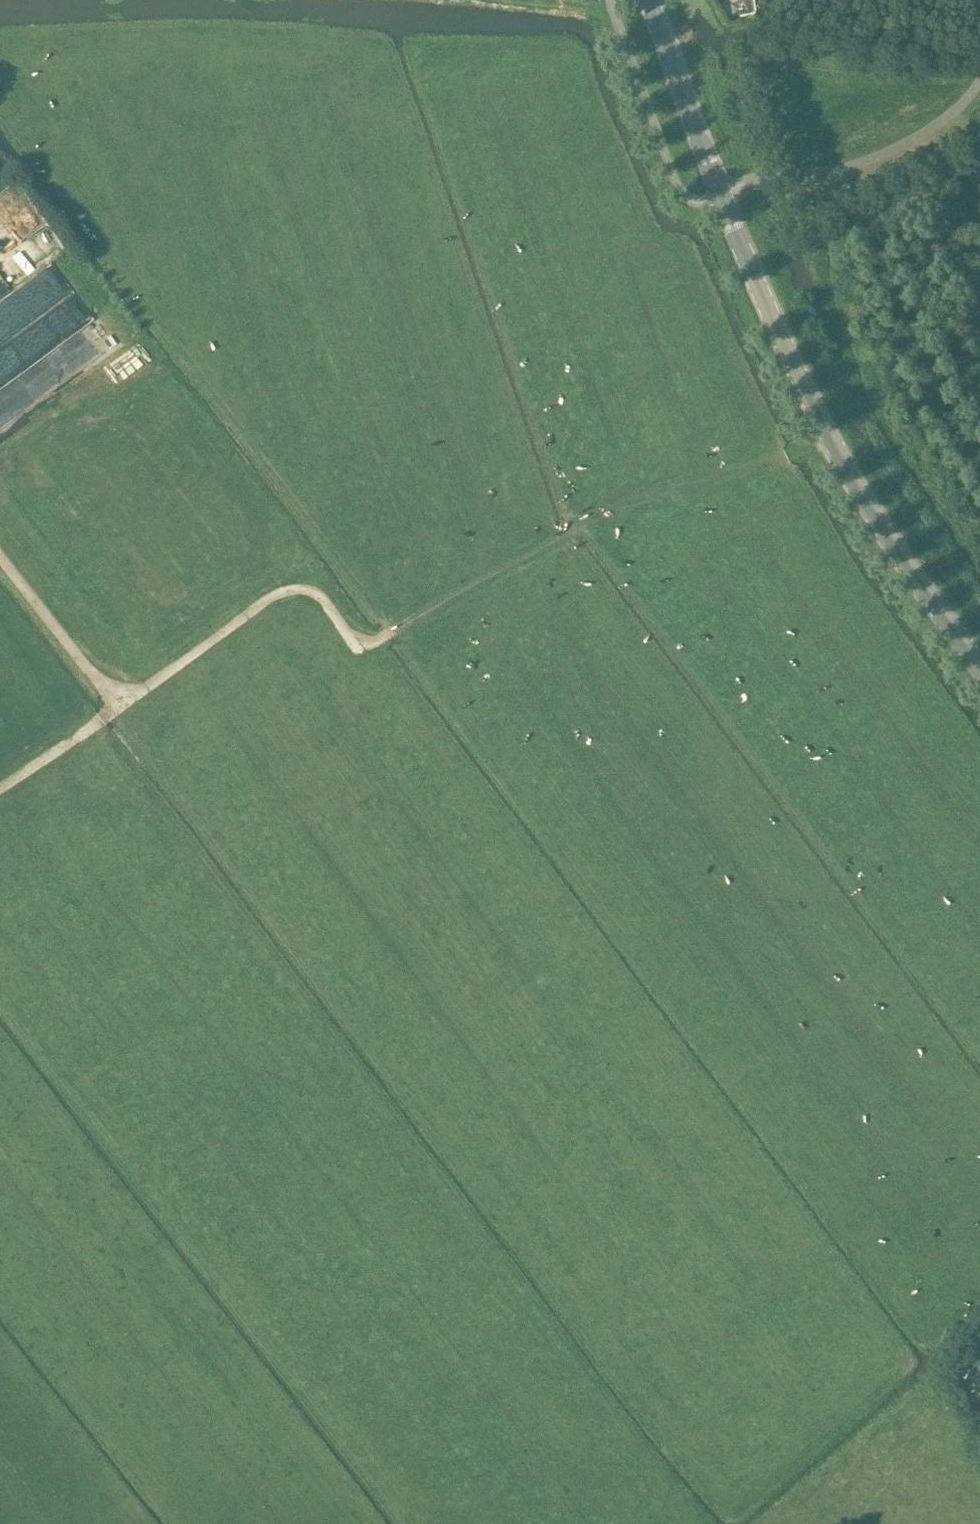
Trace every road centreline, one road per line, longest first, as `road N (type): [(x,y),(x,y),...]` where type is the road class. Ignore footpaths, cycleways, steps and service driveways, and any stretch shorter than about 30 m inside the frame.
road 1 (tertiary): [(979,667),(821,430),(724,196)]
road 2 (track): [(0,776),(288,578),(312,574),(333,583),(362,624),(381,626),(405,614)]
road 3 (unclassified): [(724,196),(765,175),(836,172),(898,146),(942,118),(979,79)]
road 4 (tertiary): [(724,196),(650,0)]
road 5 (track): [(129,690),(79,644),(0,545)]

